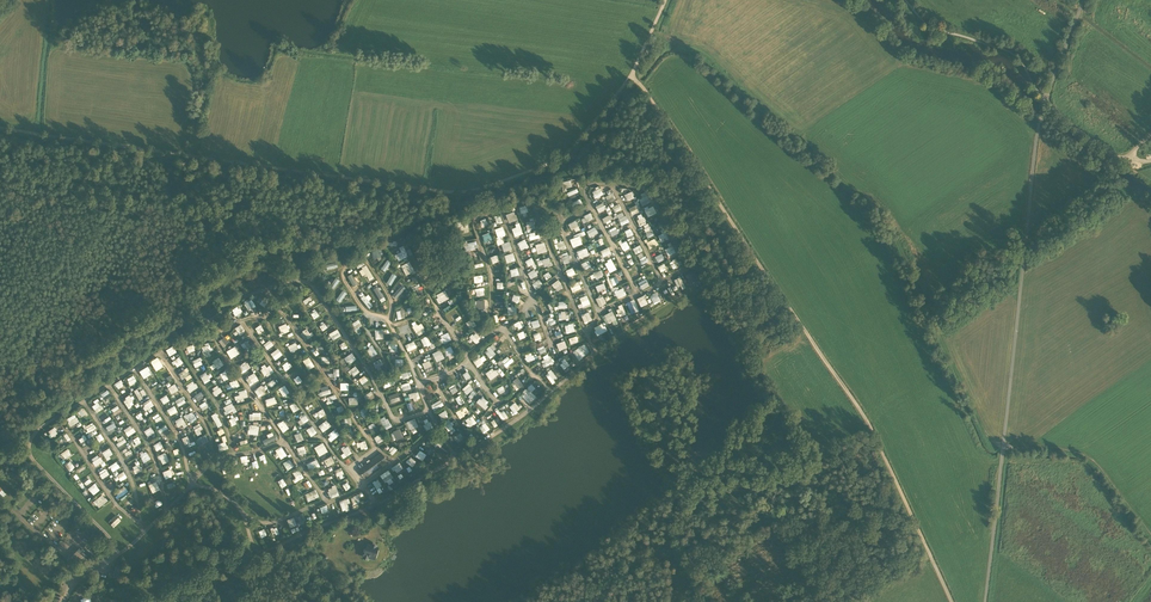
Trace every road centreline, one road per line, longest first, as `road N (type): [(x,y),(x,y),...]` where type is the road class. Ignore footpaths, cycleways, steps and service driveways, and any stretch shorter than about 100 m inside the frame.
road 1 (track): [(0,128),(472,192),(562,158),(632,77)]
road 2 (track): [(951,601),(859,410),(632,77)]
road 3 (track): [(1003,446),(989,439),(883,215),(704,55),(651,33)]
road 4 (track): [(1045,104),(1003,446)]
road 5 (track): [(1150,533),(1090,456),(1003,446)]
road 6 (track): [(1003,446),(984,601)]

